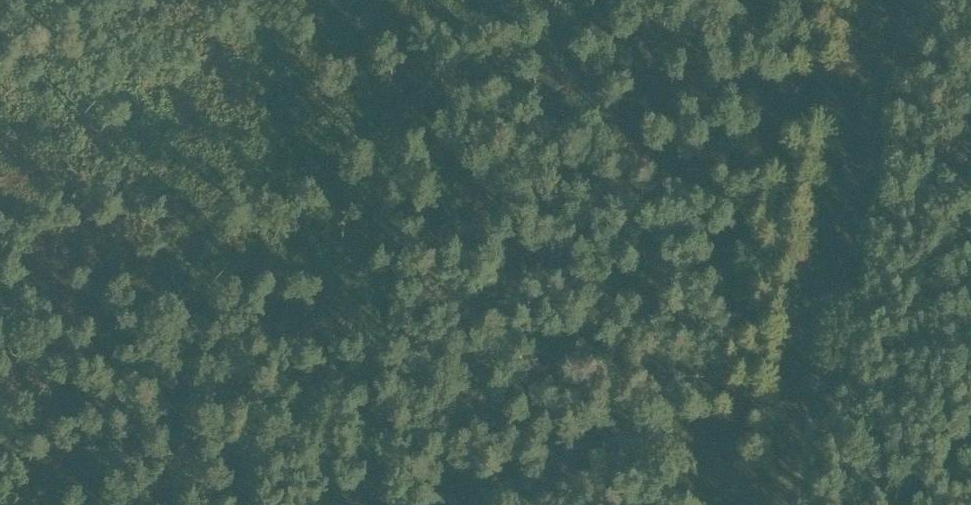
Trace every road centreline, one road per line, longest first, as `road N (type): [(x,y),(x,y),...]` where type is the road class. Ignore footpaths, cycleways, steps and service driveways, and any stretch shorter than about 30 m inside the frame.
road 1 (track): [(908,0),(798,504)]

